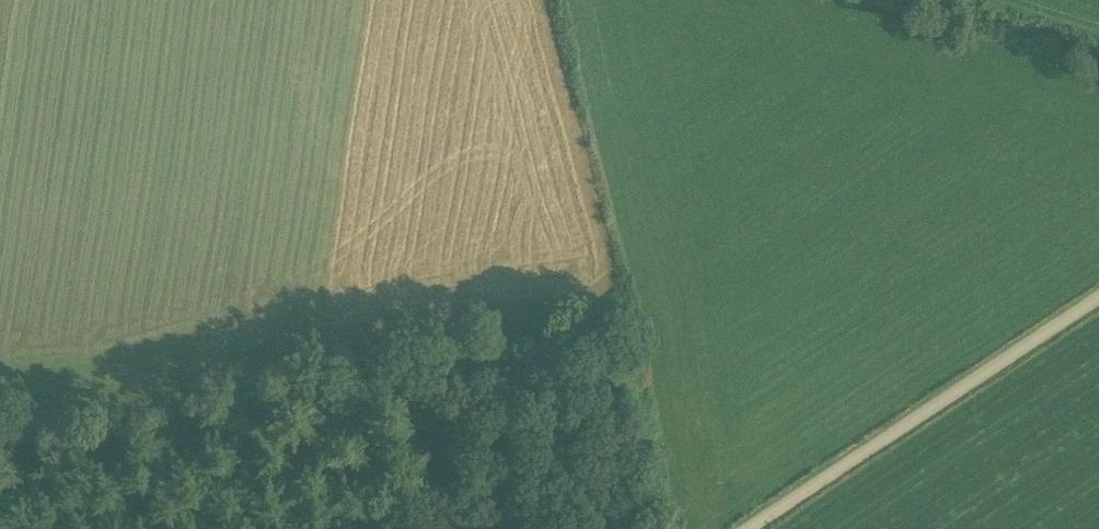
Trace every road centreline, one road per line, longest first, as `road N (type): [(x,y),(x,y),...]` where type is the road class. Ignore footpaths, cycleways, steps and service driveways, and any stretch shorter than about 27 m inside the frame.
road 1 (unclassified): [(742,528),(1098,297)]

